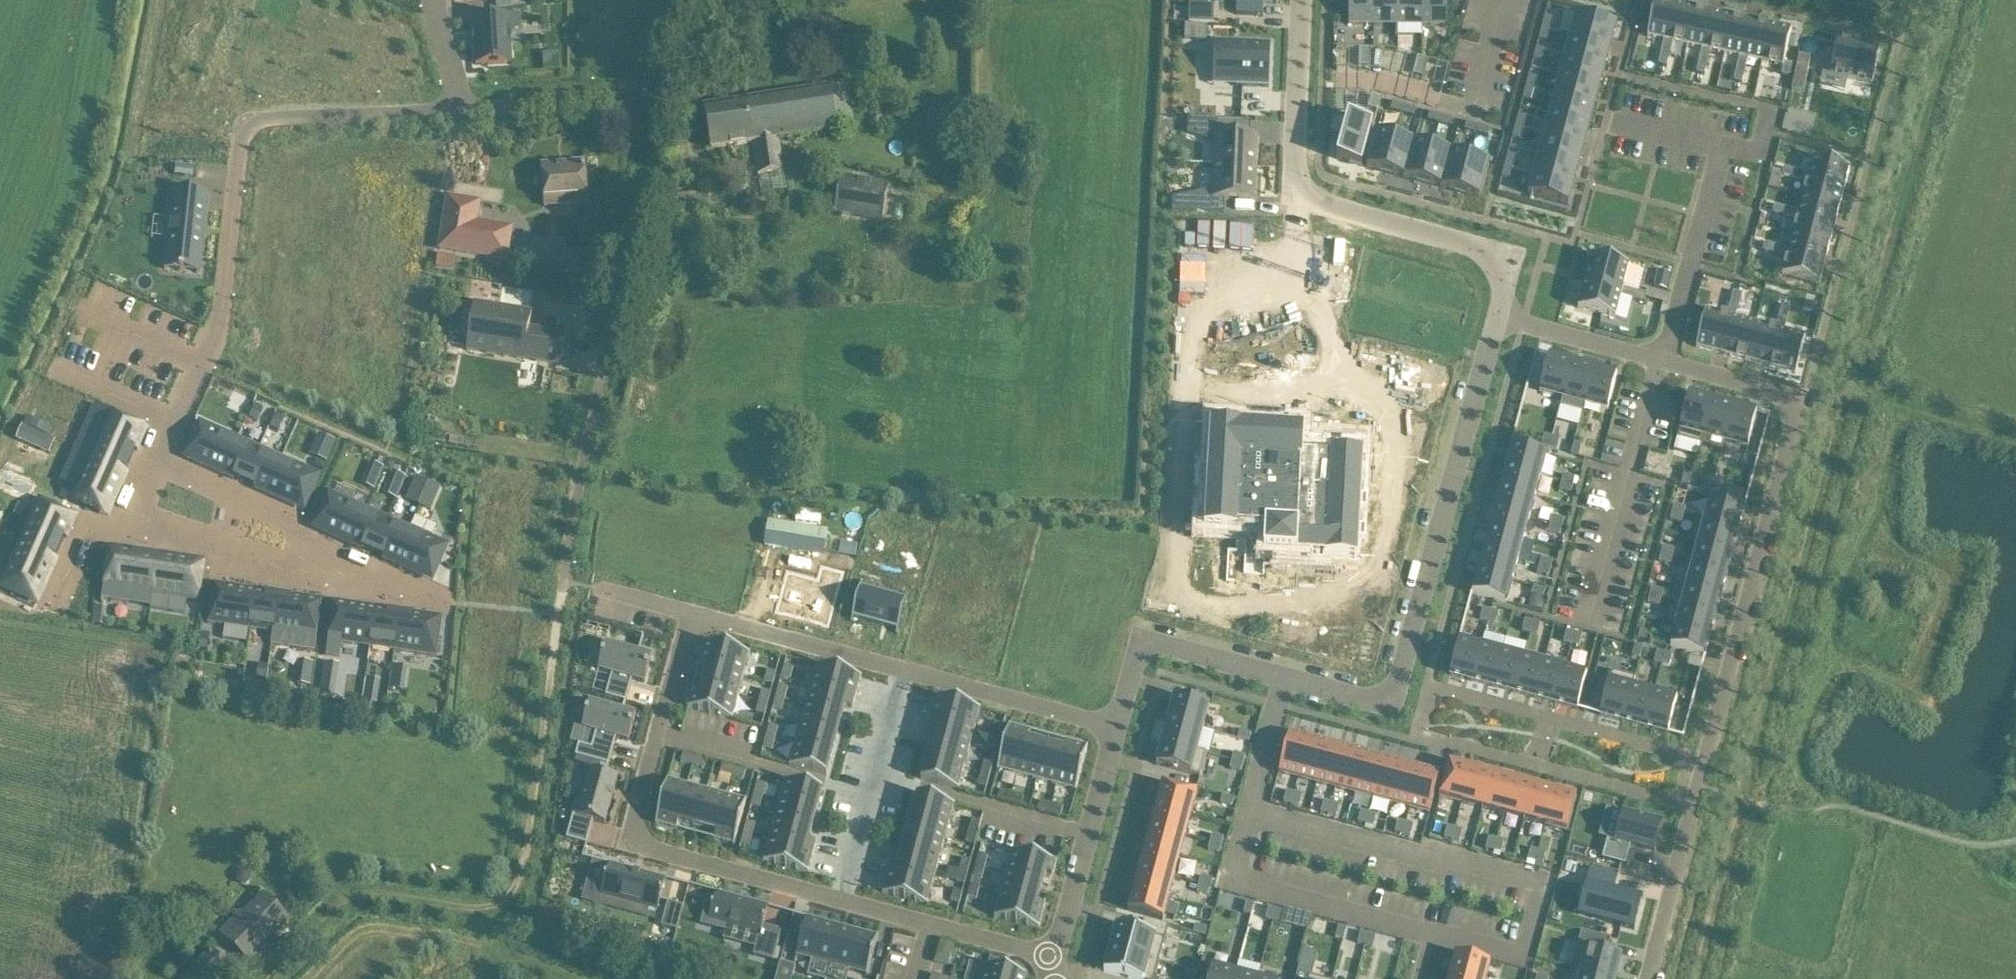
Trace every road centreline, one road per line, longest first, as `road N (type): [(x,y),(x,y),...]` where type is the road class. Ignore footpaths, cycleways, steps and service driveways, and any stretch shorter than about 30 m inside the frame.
road 1 (track): [(1696,978),(1801,568),(1965,0)]
road 2 (residential): [(1698,782),(1800,399),(1500,313)]
road 3 (residential): [(136,521),(219,328),(245,117),(459,109)]
road 4 (residential): [(1302,0),(1293,198),(1482,254),(1500,280),(1500,313)]
road 5 (residential): [(692,612),(631,841),(840,897)]
road 6 (residential): [(1500,313),(1390,700)]
road 7 (residential): [(136,521),(453,603)]
road 8 (residential): [(1390,700),(1186,649),(1142,661),(1118,725)]
road 9 (residential): [(1390,700),(1698,782)]
road 10 (residential): [(601,373),(661,101)]
road 11 (residential): [(840,897),(902,667)]
road 12 (residential): [(1118,725),(1057,954)]
road 13 (residential): [(840,897),(1057,954)]
road 14 (residential): [(1118,725),(902,667)]
road 15 (residential): [(902,667),(692,612)]
road 16 (residential): [(1648,978),(1698,782)]
road 17 (residential): [(459,109),(661,101)]
road 18 (residential): [(50,613),(92,525),(136,521)]

